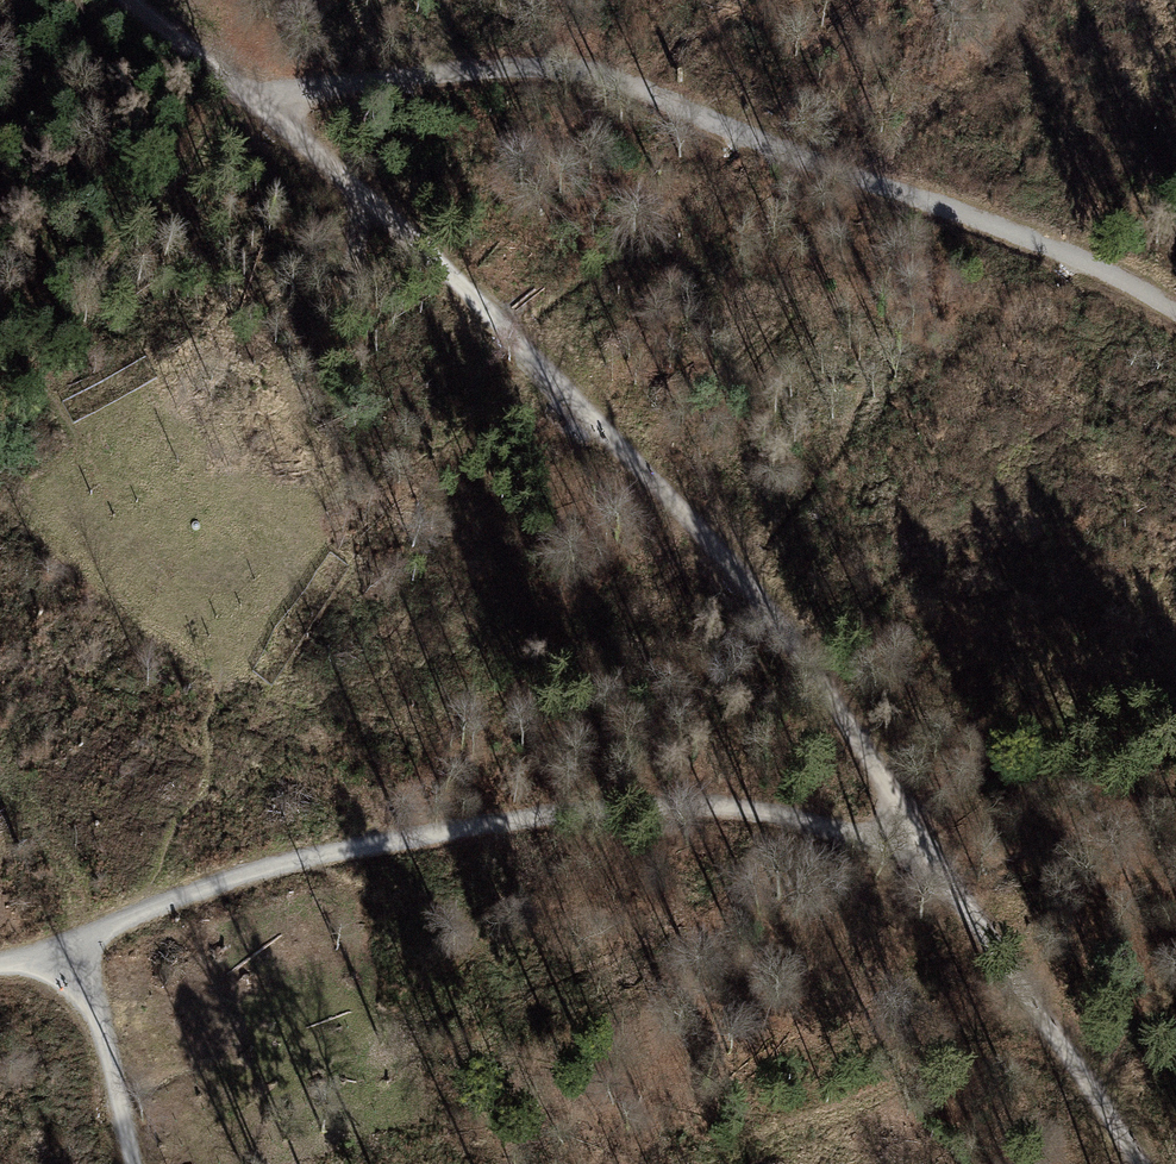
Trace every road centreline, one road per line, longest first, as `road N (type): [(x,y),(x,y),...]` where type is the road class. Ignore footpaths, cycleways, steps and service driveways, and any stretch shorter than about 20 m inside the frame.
road 1 (track): [(133,0),(259,99),(449,271),(773,610),(1141,1163)]
road 2 (track): [(1175,313),(1033,239),(817,164),(783,142),(635,93),(603,74),(449,74),(316,84),(259,99)]
road 3 (track): [(81,937),(229,880),(598,806),(754,810),(891,840),(920,838)]
road 4 (track): [(132,1163),(81,937)]

